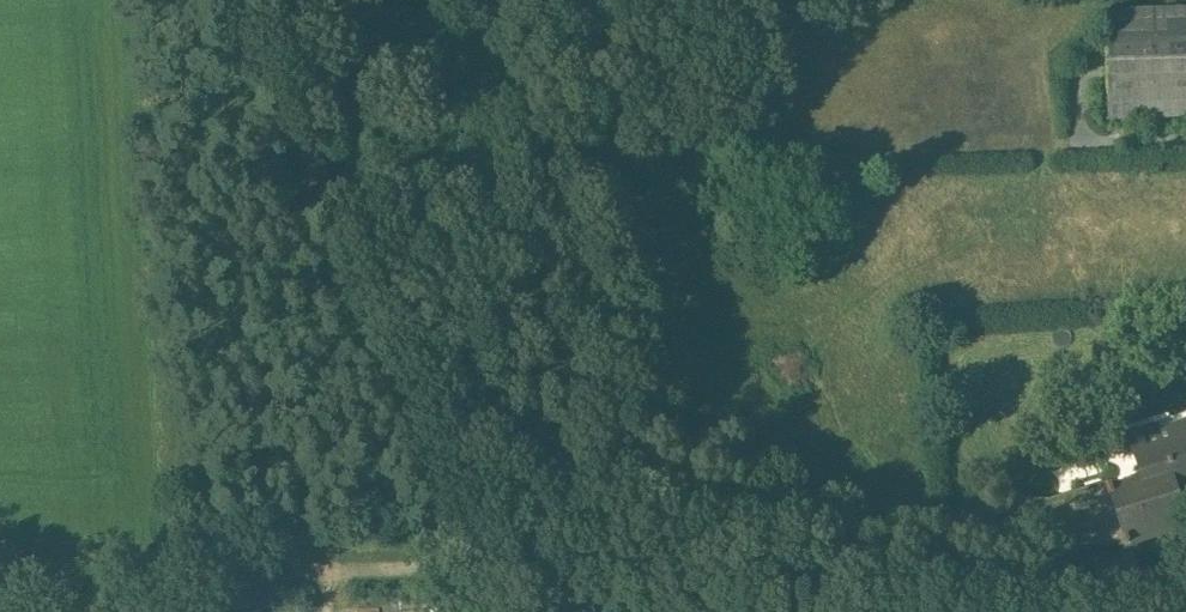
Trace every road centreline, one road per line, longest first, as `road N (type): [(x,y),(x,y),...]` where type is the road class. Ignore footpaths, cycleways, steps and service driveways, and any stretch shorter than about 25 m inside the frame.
road 1 (track): [(232,0),(477,573)]
road 2 (track): [(477,573),(0,572)]

